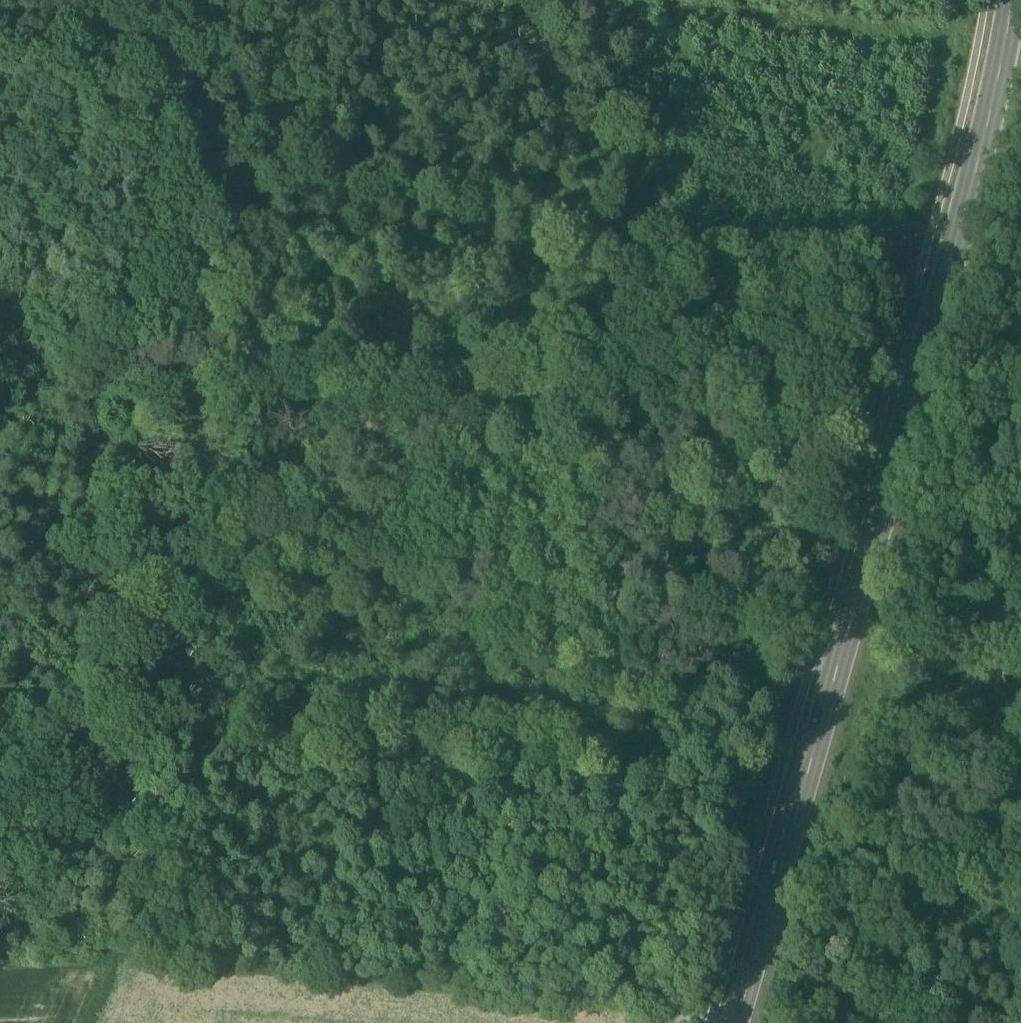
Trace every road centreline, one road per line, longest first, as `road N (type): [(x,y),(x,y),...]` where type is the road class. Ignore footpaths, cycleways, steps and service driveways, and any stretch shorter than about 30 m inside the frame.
road 1 (secondary): [(738,1022),(977,179),(1013,0)]
road 2 (track): [(602,1022),(113,968),(87,1022)]
road 3 (track): [(199,0),(198,300),(0,307)]

